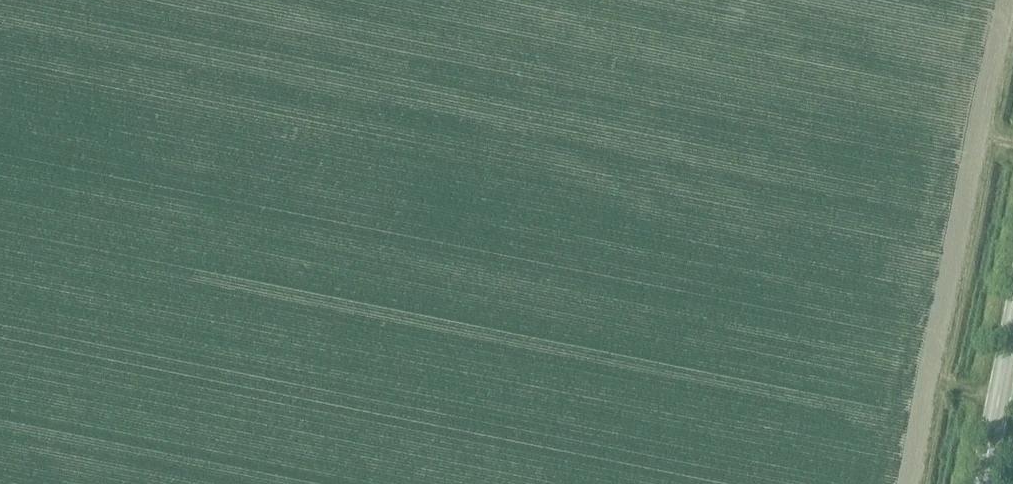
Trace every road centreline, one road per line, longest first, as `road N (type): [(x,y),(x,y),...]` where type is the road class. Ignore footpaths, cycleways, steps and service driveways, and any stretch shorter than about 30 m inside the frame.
road 1 (tertiary): [(983,483),(1012,327)]

